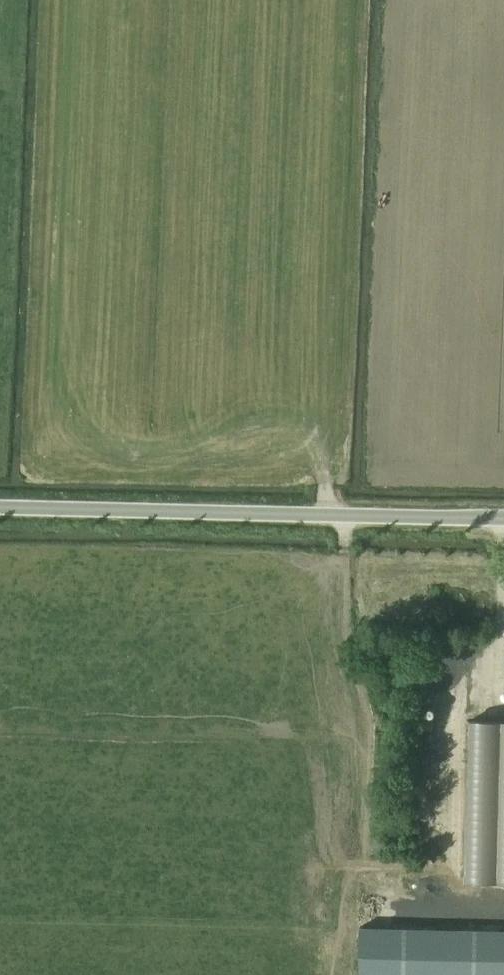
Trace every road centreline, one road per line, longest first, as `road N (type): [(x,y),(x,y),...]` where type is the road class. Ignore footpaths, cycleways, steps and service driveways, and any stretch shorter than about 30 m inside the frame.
road 1 (unclassified): [(503,520),(0,510)]

